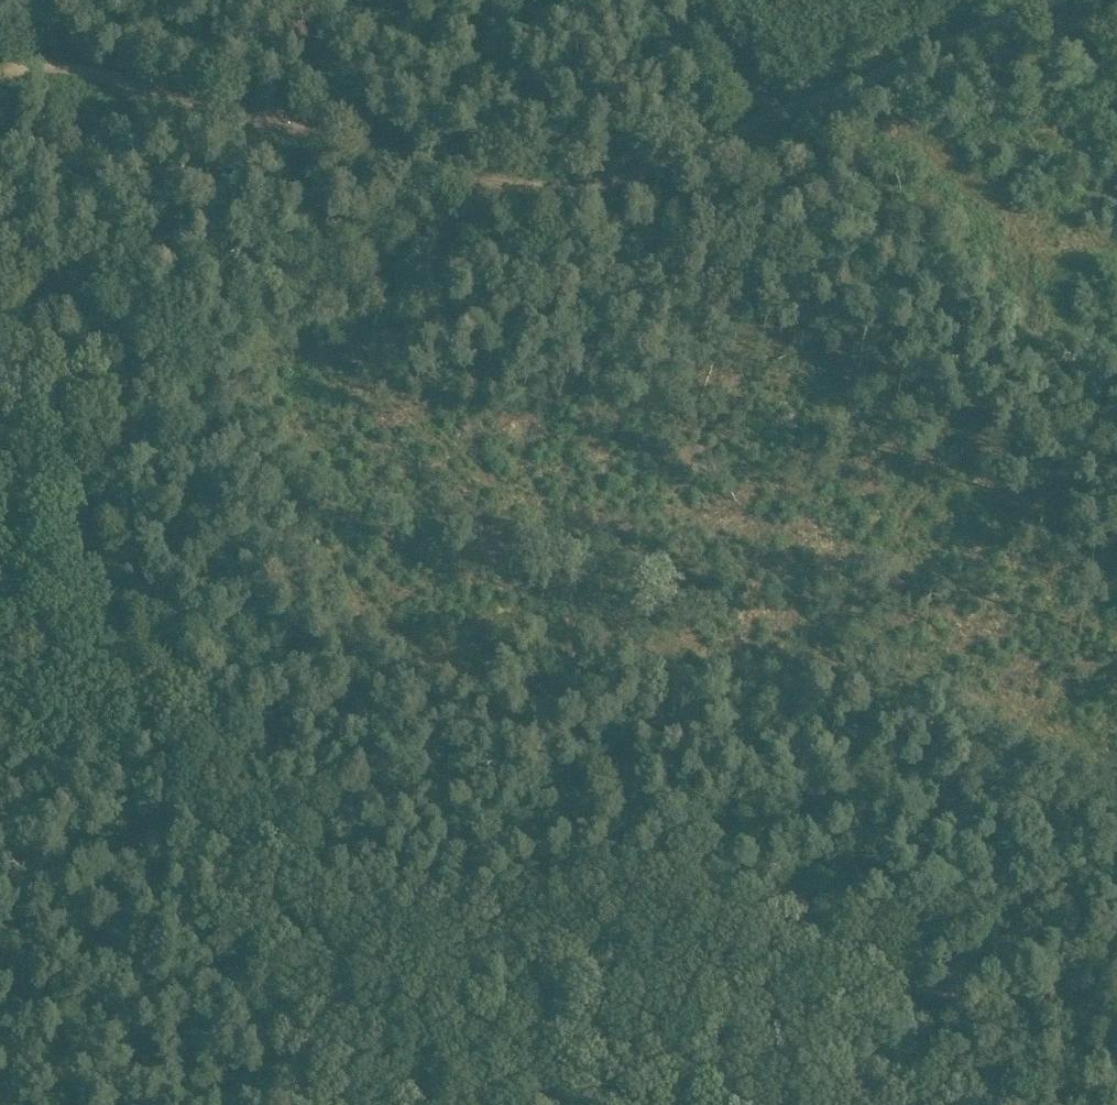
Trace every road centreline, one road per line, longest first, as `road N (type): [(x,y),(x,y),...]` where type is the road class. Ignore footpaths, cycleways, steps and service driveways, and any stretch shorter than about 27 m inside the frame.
road 1 (track): [(0,75),(36,63),(485,177),(566,189),(639,175),(1068,0)]
road 2 (track): [(0,1019),(139,872),(155,836),(157,790),(113,605),(0,233)]

